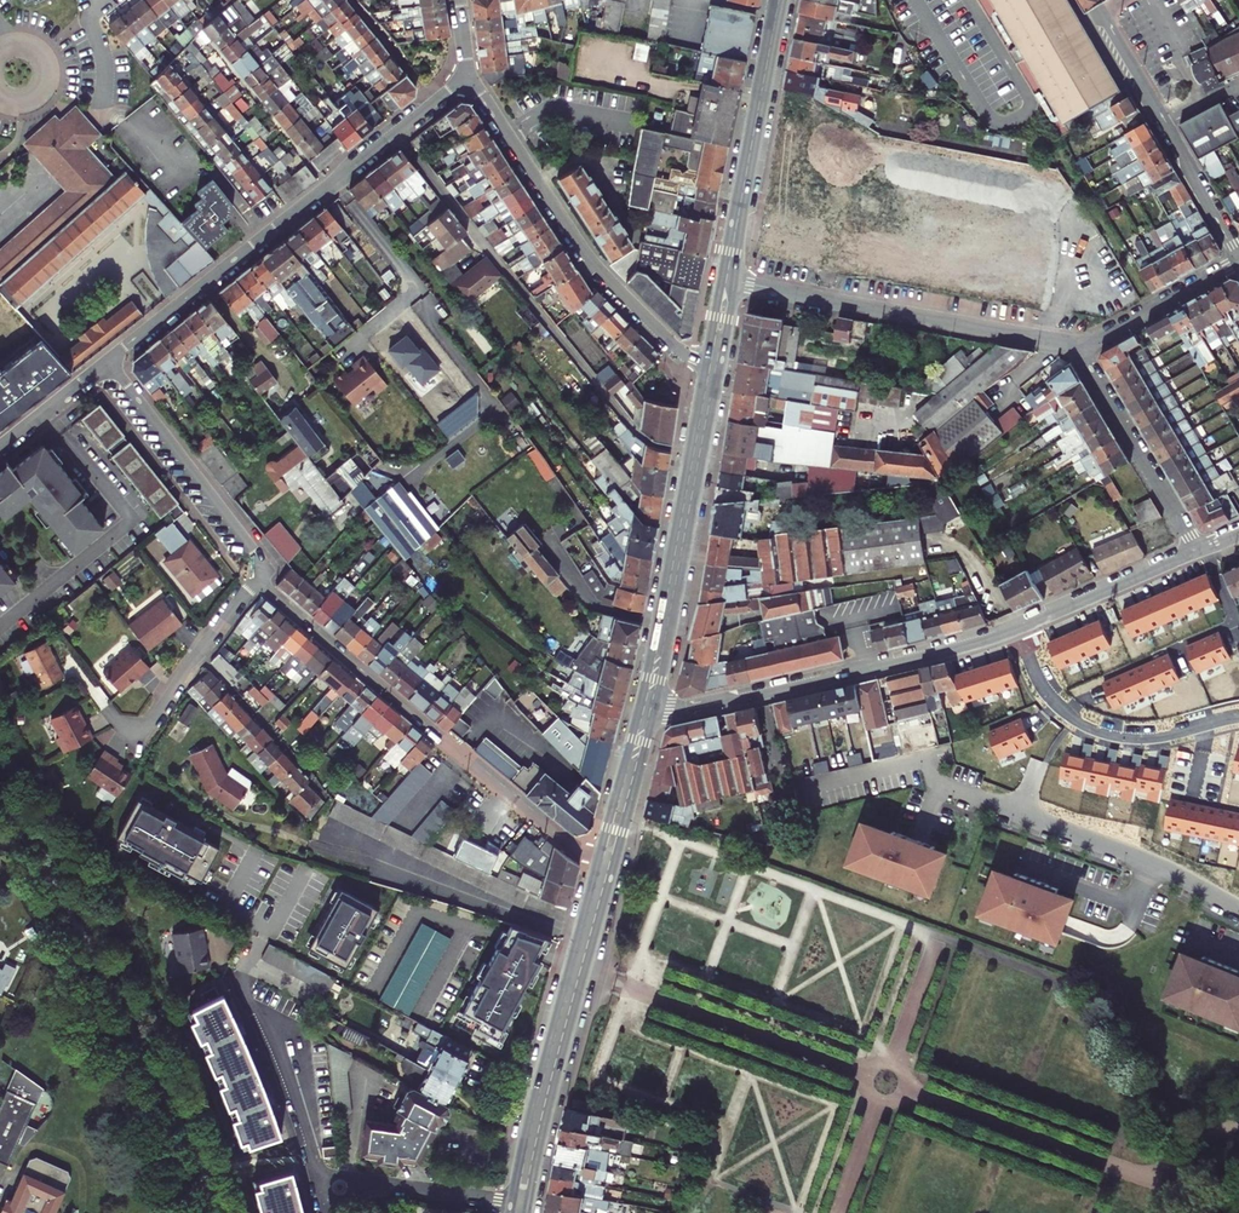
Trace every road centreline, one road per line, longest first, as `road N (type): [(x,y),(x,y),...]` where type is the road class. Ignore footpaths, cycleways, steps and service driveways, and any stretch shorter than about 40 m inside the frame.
road 1 (residential): [(598,857),(566,843),(258,580)]
road 2 (residential): [(468,77),(589,257),(678,349),(706,361)]
road 3 (residential): [(1018,628),(654,714)]
road 4 (secondary): [(654,714),(721,364)]
road 5 (secondary): [(598,857),(511,1202)]
road 6 (secondary): [(529,1205),(615,861)]
road 7 (secondary): [(706,361),(638,709)]
road 8 (residential): [(735,281),(1081,350)]
road 9 (residential): [(937,784),(1137,858),(1238,907)]
road 10 (residential): [(1238,257),(1102,14),(1125,0)]
road 11 (residential): [(1018,628),(1049,695),(1092,728),(1148,738),(1238,719)]
road 12 (residential): [(258,580),(261,561),(107,360)]
road 13 (residential): [(267,234),(468,77)]
road 14 (residential): [(1081,350),(1198,551)]
road 15 (residential): [(120,723),(149,724),(258,580)]
road 16 (residential): [(107,360),(267,234)]
road 17 (residential): [(1198,551),(1018,628)]
road 18 (residential): [(330,1192),(307,1146),(293,1072),(271,1012)]
road 19 (residential): [(330,1192),(368,1182),(511,1202)]
road 20 (residential): [(145,124),(193,180),(212,168),(267,234)]
road 21 (residential): [(1081,350),(1238,262)]
road 22 (secondary): [(743,192),(706,361)]
road 23 (secondary): [(773,28),(743,192)]
road 24 (secondary): [(638,709),(598,857)]
road 25 (secondary): [(615,861),(654,714)]
road 26 (residential): [(0,446),(107,360)]

